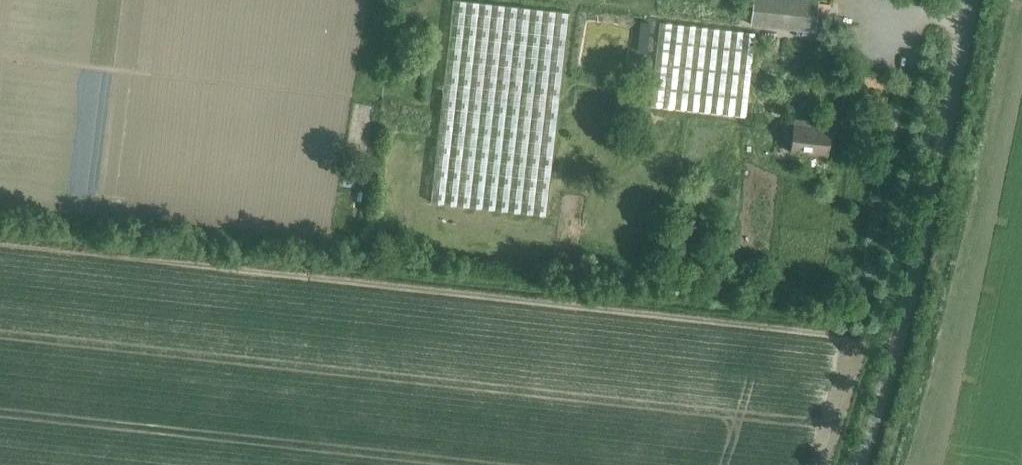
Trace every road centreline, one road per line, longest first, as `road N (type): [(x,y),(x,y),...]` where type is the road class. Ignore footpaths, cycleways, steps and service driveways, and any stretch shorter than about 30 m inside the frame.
road 1 (unclassified): [(851,464),(959,0)]

